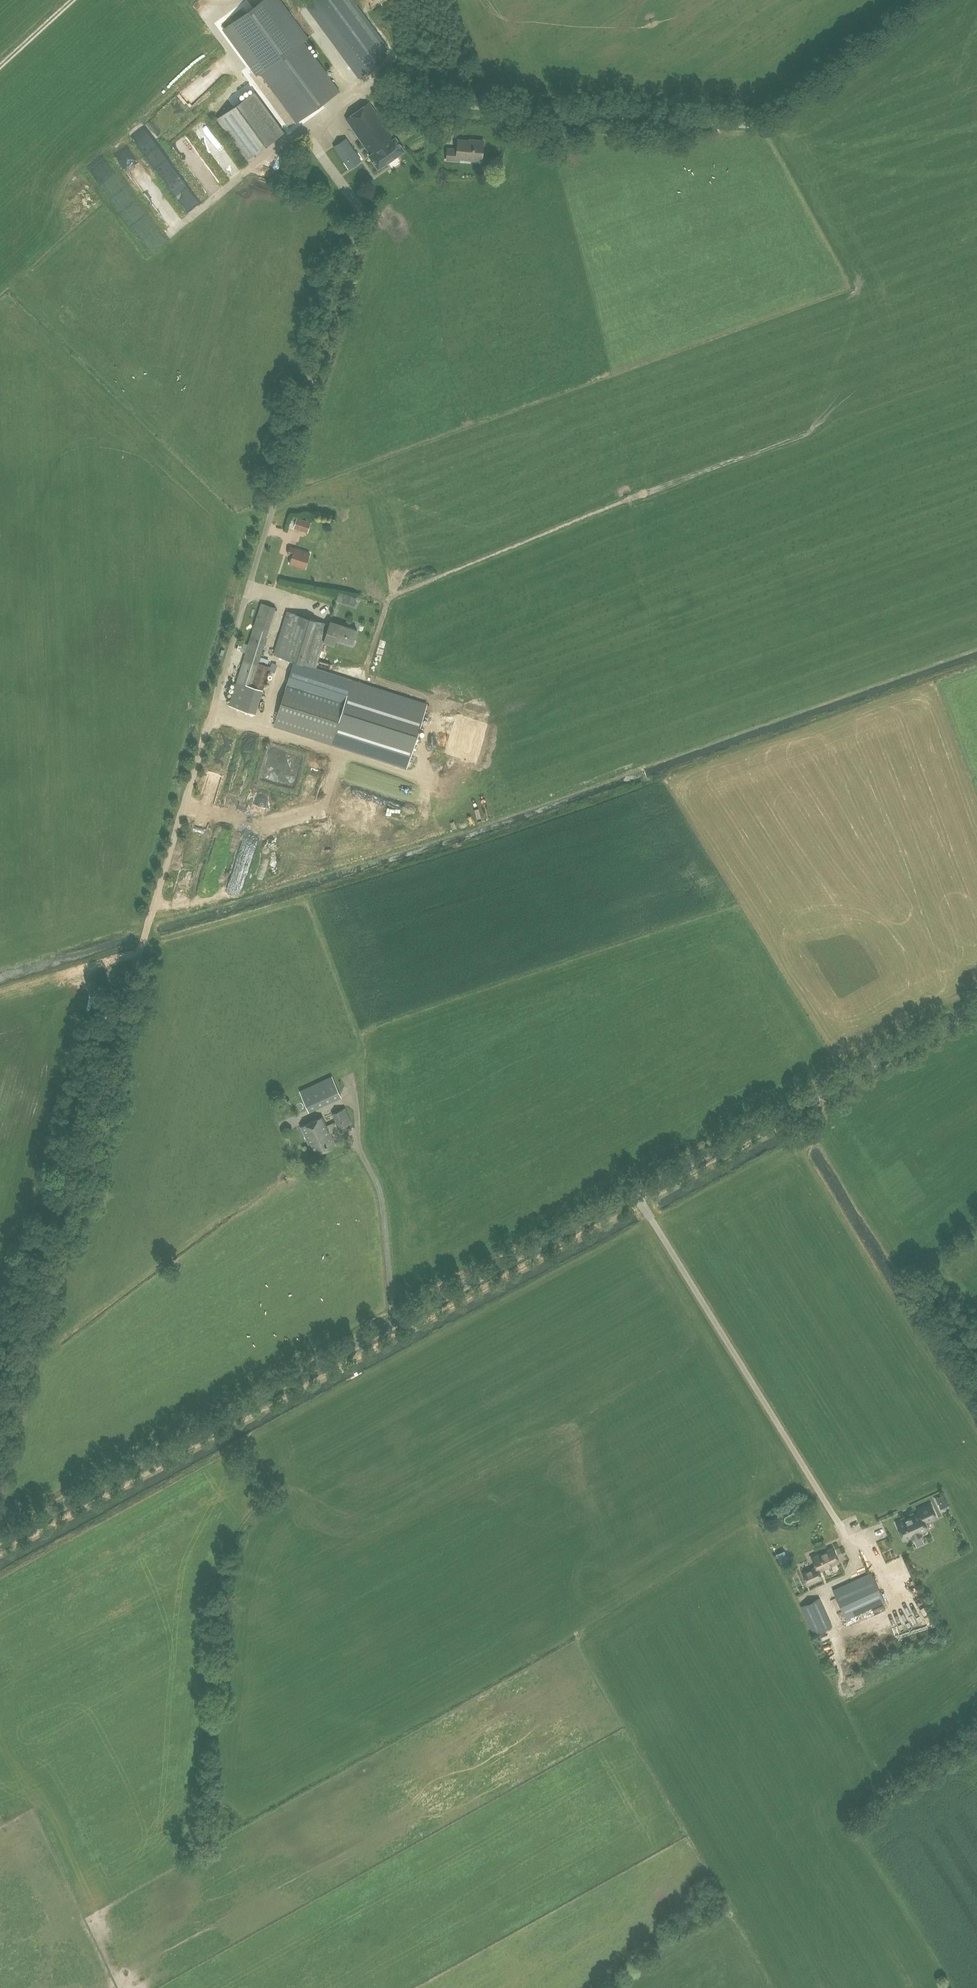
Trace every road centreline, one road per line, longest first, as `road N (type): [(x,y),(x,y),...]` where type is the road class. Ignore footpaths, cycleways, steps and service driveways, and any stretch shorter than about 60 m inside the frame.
road 1 (tertiary): [(0,1537),(976,1005)]
road 2 (unclassified): [(380,94),(764,124),(936,0)]

